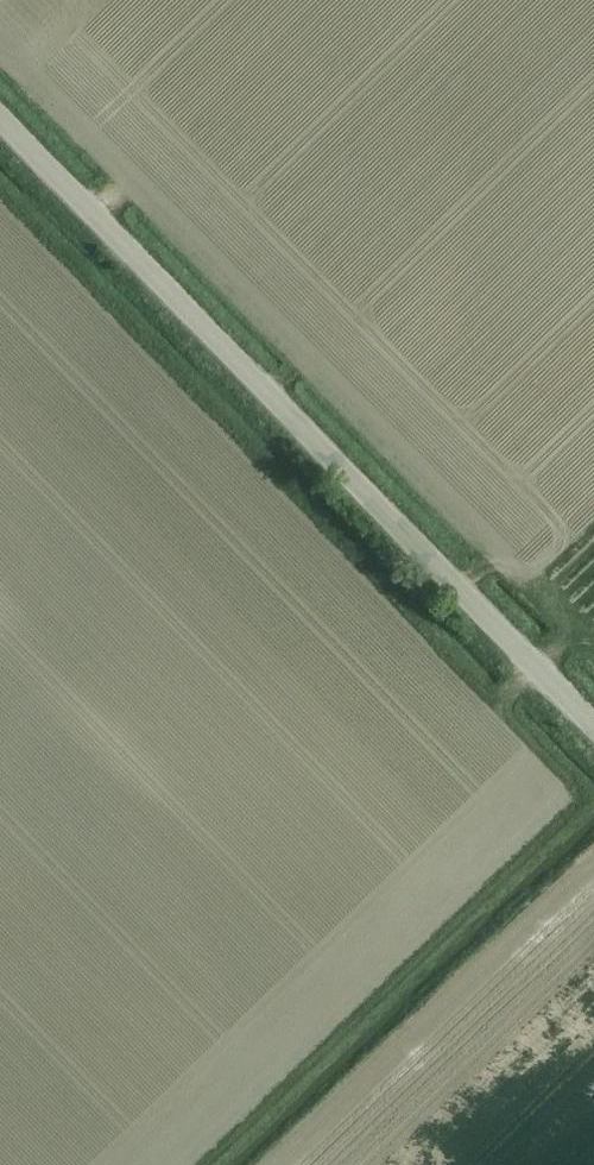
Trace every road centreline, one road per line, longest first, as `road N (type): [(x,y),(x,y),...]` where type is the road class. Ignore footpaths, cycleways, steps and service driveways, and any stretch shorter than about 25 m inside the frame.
road 1 (unclassified): [(593,738),(0,129)]

